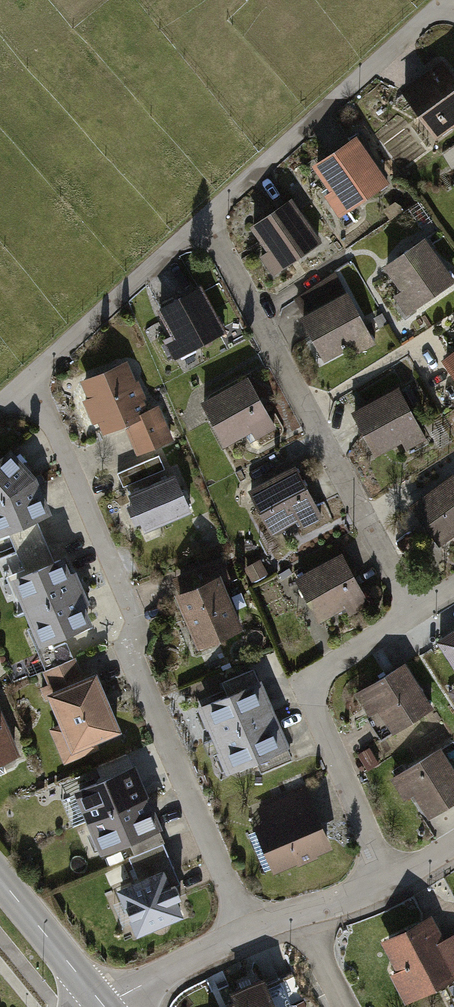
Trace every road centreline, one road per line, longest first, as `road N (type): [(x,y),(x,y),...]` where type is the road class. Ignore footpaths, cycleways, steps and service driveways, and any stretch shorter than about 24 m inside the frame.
road 1 (residential): [(270,932),(26,381)]
road 2 (residential): [(403,618),(203,216)]
road 3 (residential): [(403,618),(305,681),(390,884)]
road 4 (residential): [(447,0),(203,216)]
road 5 (residential): [(203,216),(26,381)]
road 6 (residential): [(103,1005),(270,932)]
road 7 (tertiary): [(103,1005),(0,878)]
road 8 (residential): [(270,932),(390,884)]

